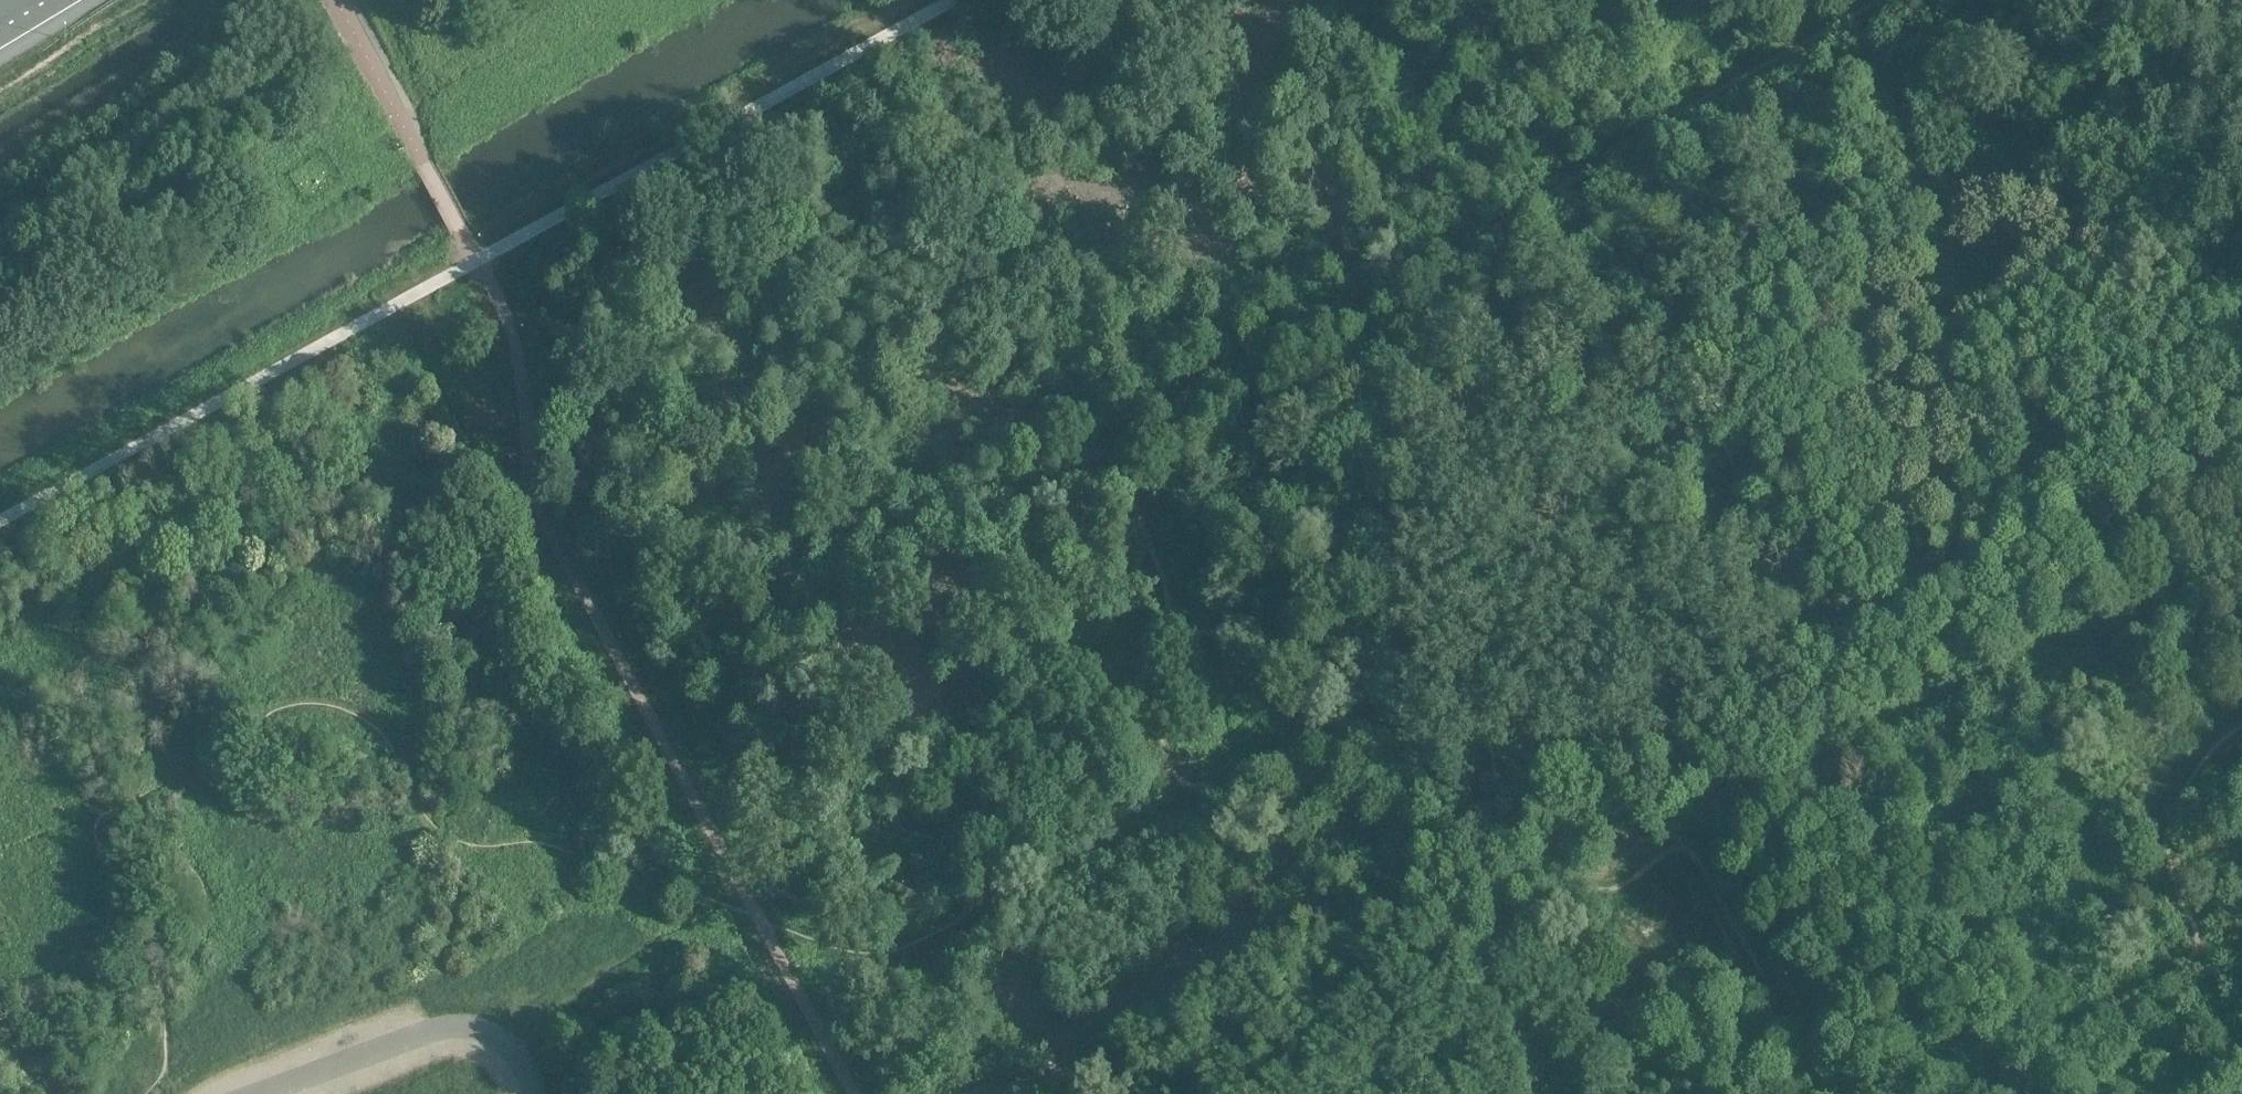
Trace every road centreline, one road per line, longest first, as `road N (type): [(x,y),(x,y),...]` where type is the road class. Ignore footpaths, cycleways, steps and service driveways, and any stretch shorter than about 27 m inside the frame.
road 1 (unclassified): [(252,1093),(456,1023),(512,1045),(534,1093)]

